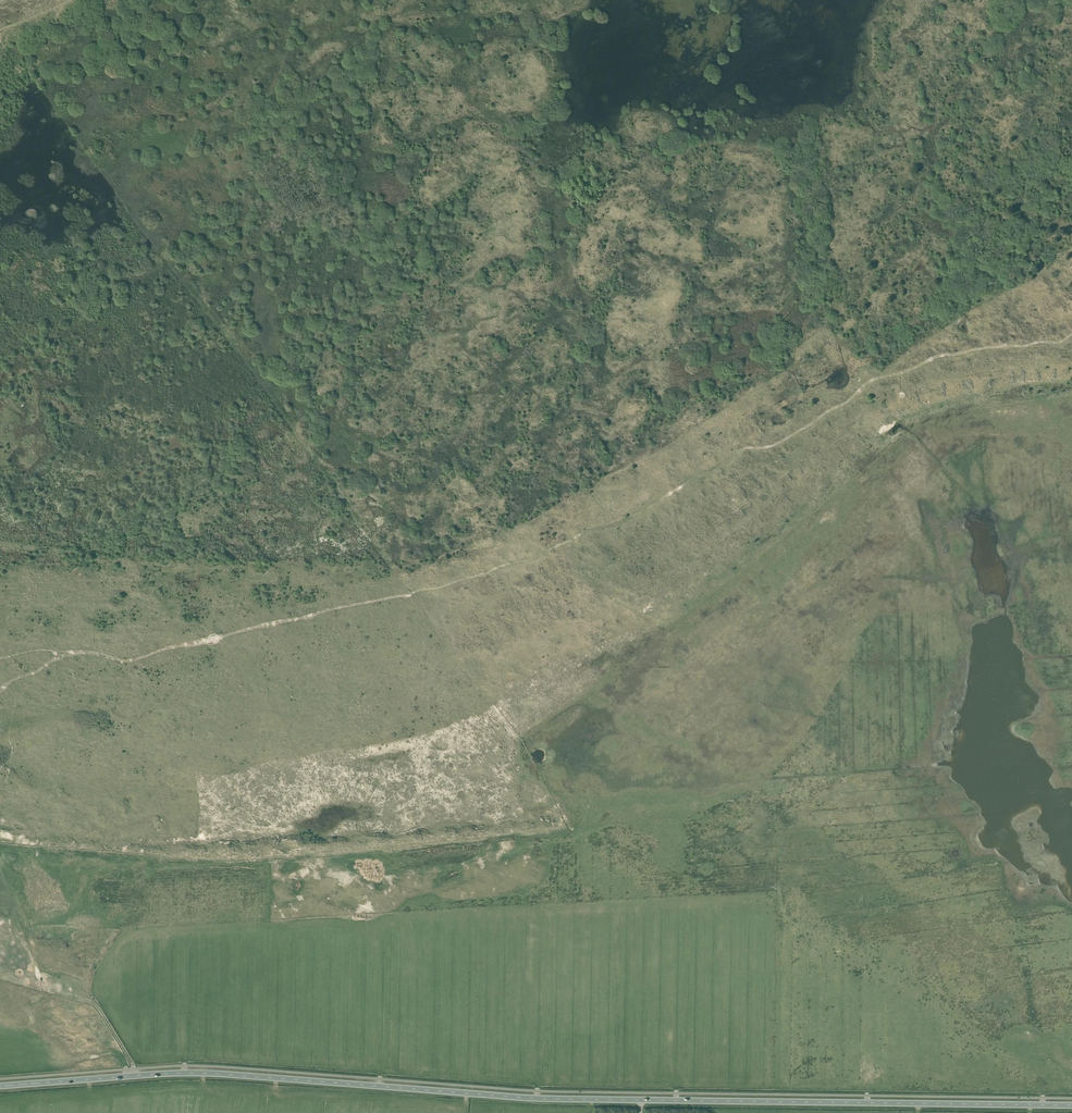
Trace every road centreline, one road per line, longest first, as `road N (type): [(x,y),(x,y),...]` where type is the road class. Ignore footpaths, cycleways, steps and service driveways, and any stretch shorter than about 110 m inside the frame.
road 1 (secondary): [(0,1086),(199,1073),(548,1099),(1071,1105)]

